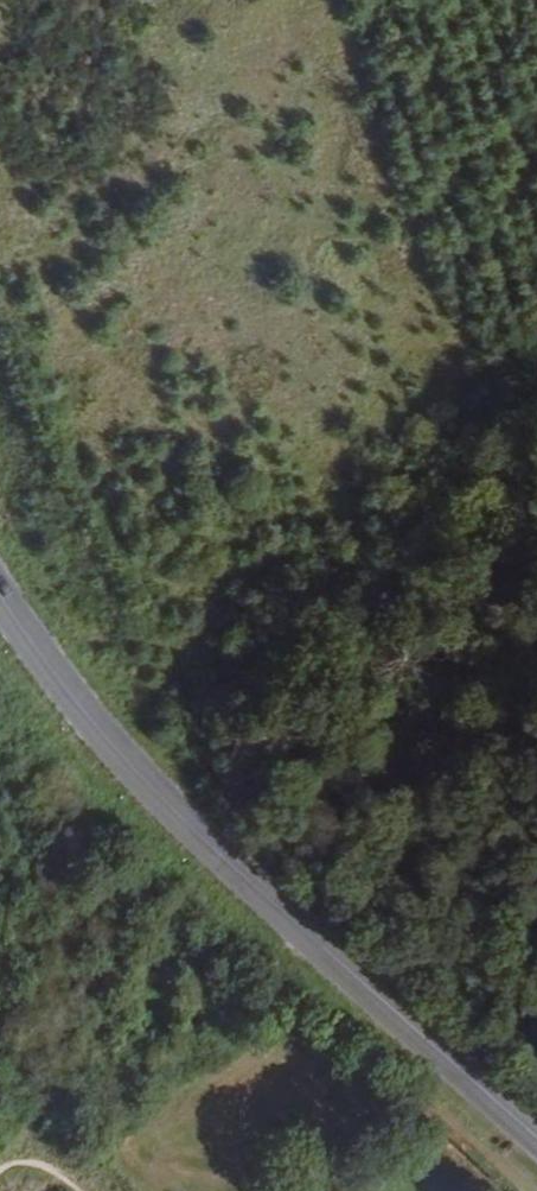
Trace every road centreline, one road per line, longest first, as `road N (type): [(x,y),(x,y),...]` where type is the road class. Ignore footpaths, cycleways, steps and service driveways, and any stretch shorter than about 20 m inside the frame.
road 1 (secondary): [(0,604),(17,634),(197,834),(536,1141)]
road 2 (track): [(0,1162),(187,915)]

